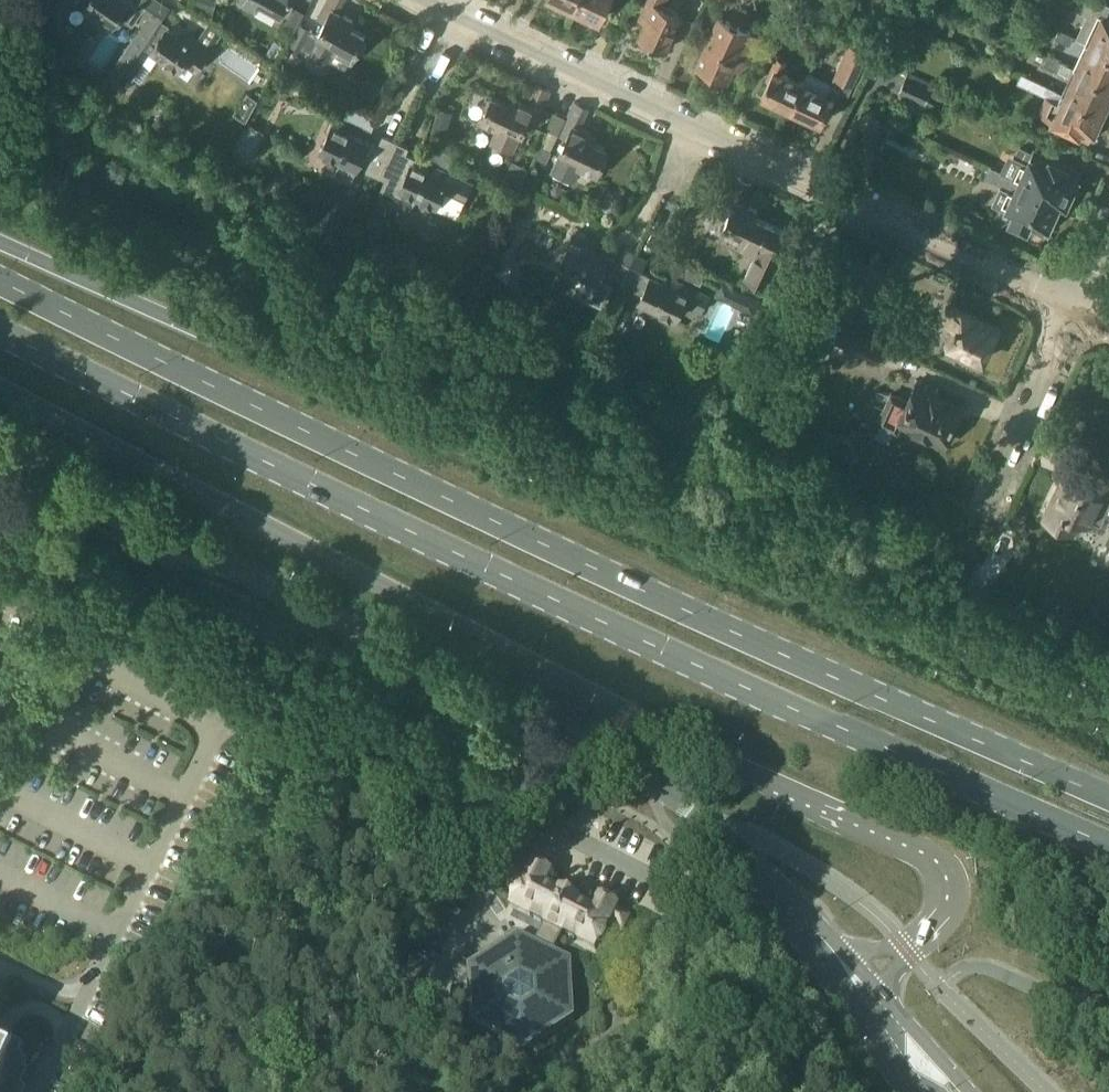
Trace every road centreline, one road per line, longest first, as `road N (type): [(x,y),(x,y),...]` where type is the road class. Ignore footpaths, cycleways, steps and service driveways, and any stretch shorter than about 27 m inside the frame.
road 1 (primary): [(1108,797),(536,538),(0,278)]
road 2 (primary): [(0,329),(557,598),(1108,846)]
road 3 (primary): [(1108,698),(795,584),(0,240)]
road 4 (primary): [(0,385),(842,820),(922,852),(946,877),(946,896),(934,926),(904,950)]
road 5 (unclassified): [(828,947),(749,862),(645,789),(0,447)]
road 6 (residential): [(1079,304),(426,0)]
road 7 (residential): [(982,507),(1079,304)]
road 8 (unclassified): [(969,1091),(915,1032),(875,1007)]

